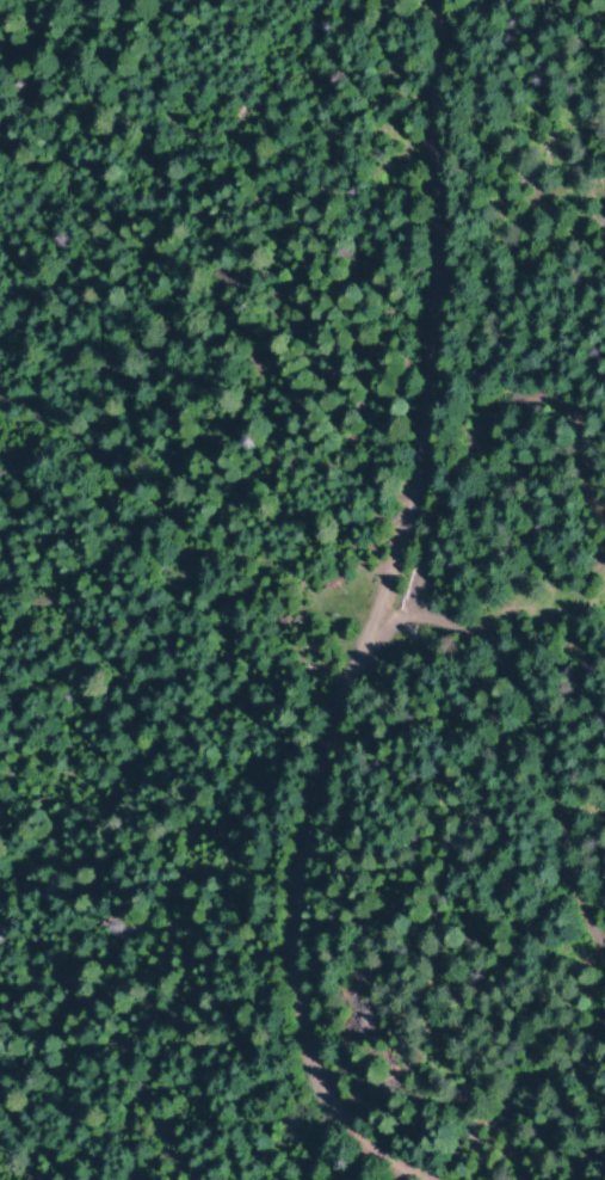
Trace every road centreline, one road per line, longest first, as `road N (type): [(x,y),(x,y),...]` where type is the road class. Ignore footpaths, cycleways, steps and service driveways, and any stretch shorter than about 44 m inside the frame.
road 1 (track): [(412,1179),(327,1114),(291,1030),(280,944),(292,850),(400,499),(428,333),(443,0)]
road 2 (track): [(366,616),(439,621),(480,634),(501,656),(533,717),(604,967)]
road 3 (track): [(400,619),(461,457),(483,414),(506,399),(533,394),(554,402),(604,512)]

